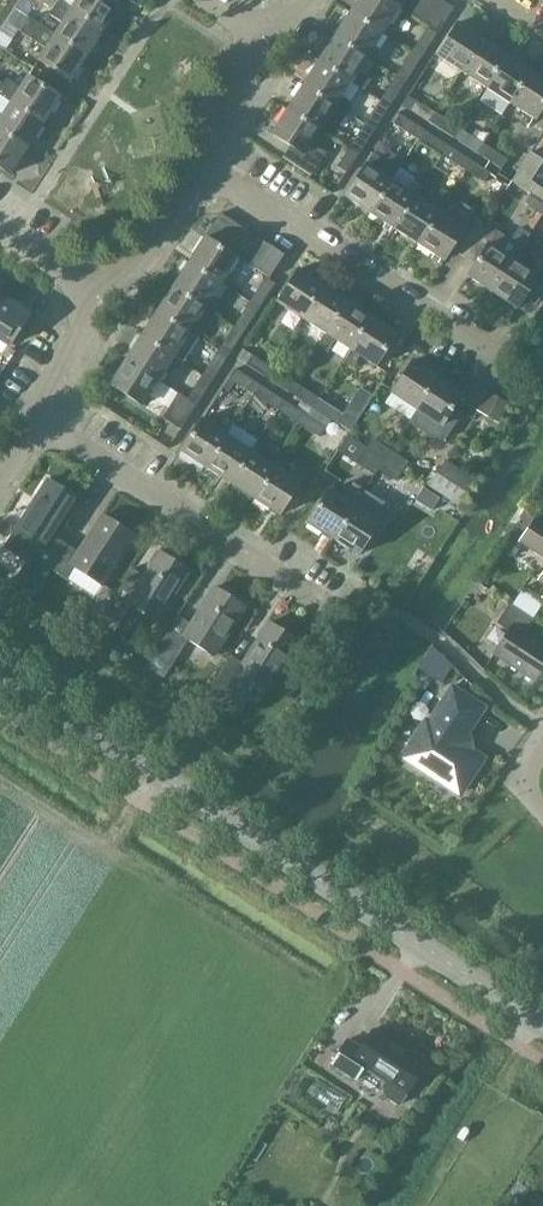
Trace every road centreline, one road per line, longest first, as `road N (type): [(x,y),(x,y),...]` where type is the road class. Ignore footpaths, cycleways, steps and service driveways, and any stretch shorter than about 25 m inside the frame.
road 1 (tertiary): [(542,1025),(0,671)]
road 2 (residential): [(494,359),(198,170)]
road 3 (residential): [(320,604),(31,425)]
road 4 (residential): [(86,290),(127,279),(198,170)]
road 5 (residential): [(198,170),(204,127),(246,65),(257,33)]
road 6 (residential): [(31,425),(80,339),(86,290)]

